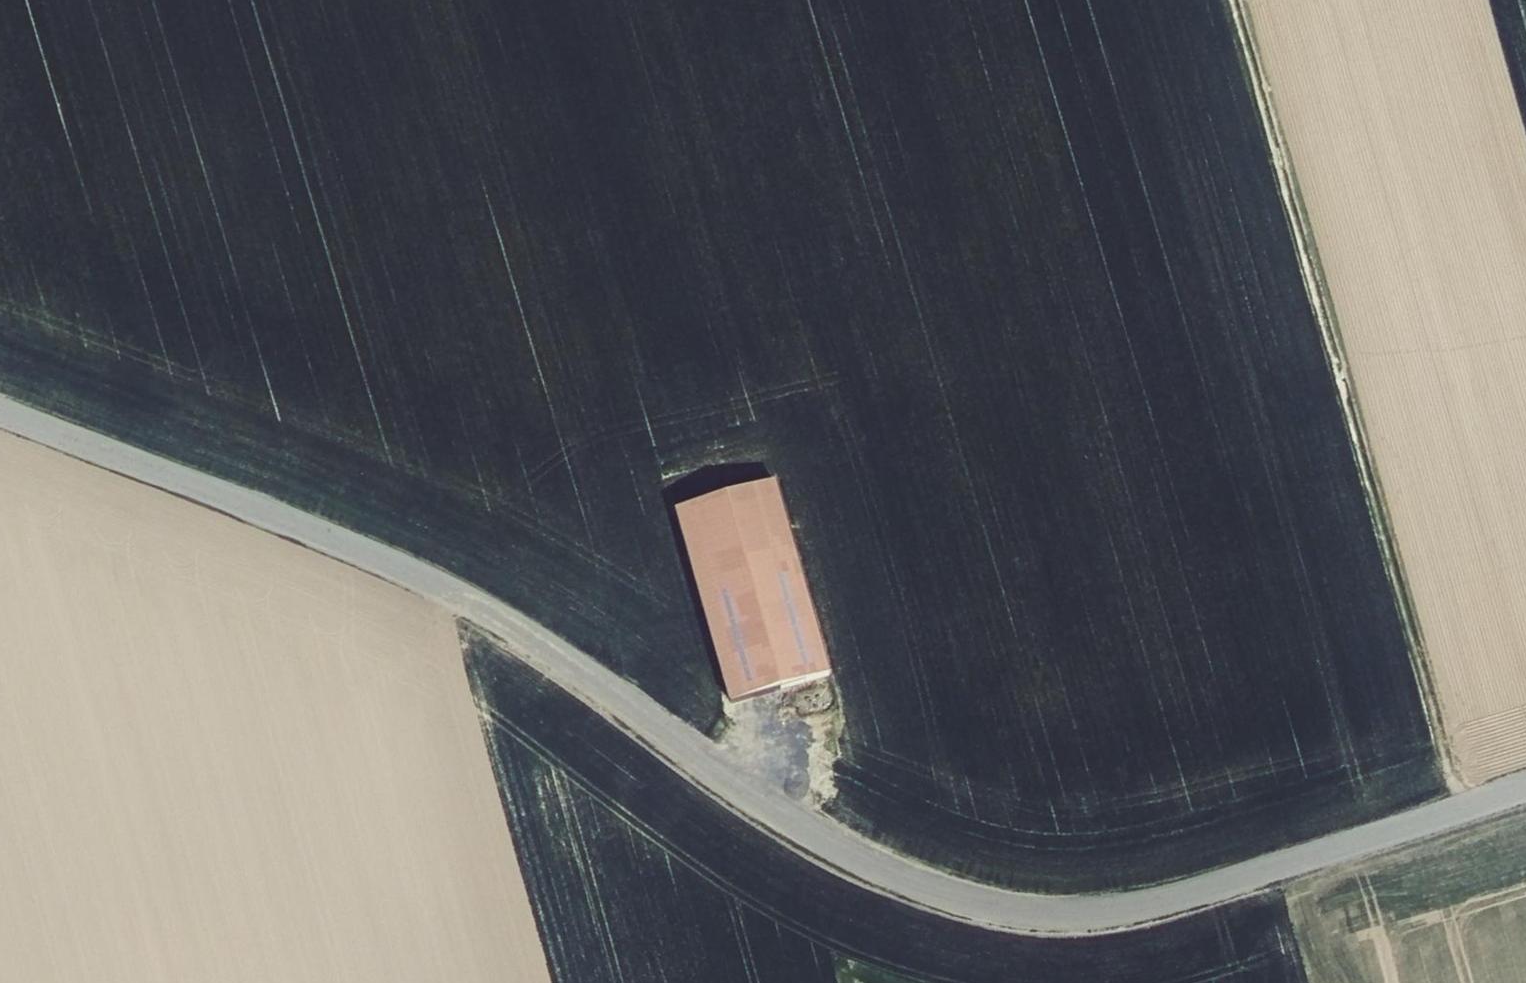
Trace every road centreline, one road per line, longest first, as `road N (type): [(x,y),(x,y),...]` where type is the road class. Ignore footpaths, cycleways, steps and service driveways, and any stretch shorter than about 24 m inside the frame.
road 1 (track): [(1525,785),(1301,858),(1112,903),(998,902),(925,879),(451,592),(0,409)]
road 2 (track): [(1242,41),(1461,806)]

